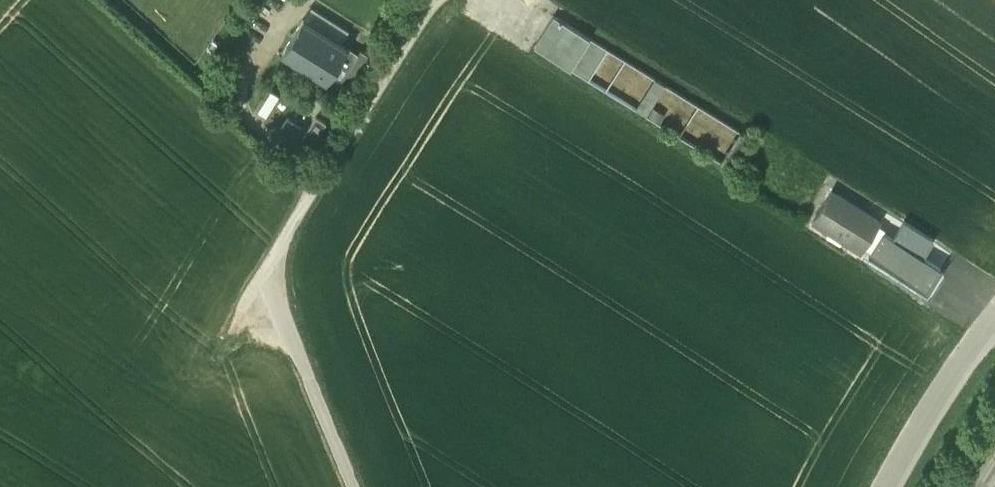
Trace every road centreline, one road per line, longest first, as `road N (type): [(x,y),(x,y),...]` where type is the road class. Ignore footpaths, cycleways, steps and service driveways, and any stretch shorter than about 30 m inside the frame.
road 1 (track): [(349,486),(277,314),(271,260),(435,0)]
road 2 (residential): [(895,486),(994,326)]

